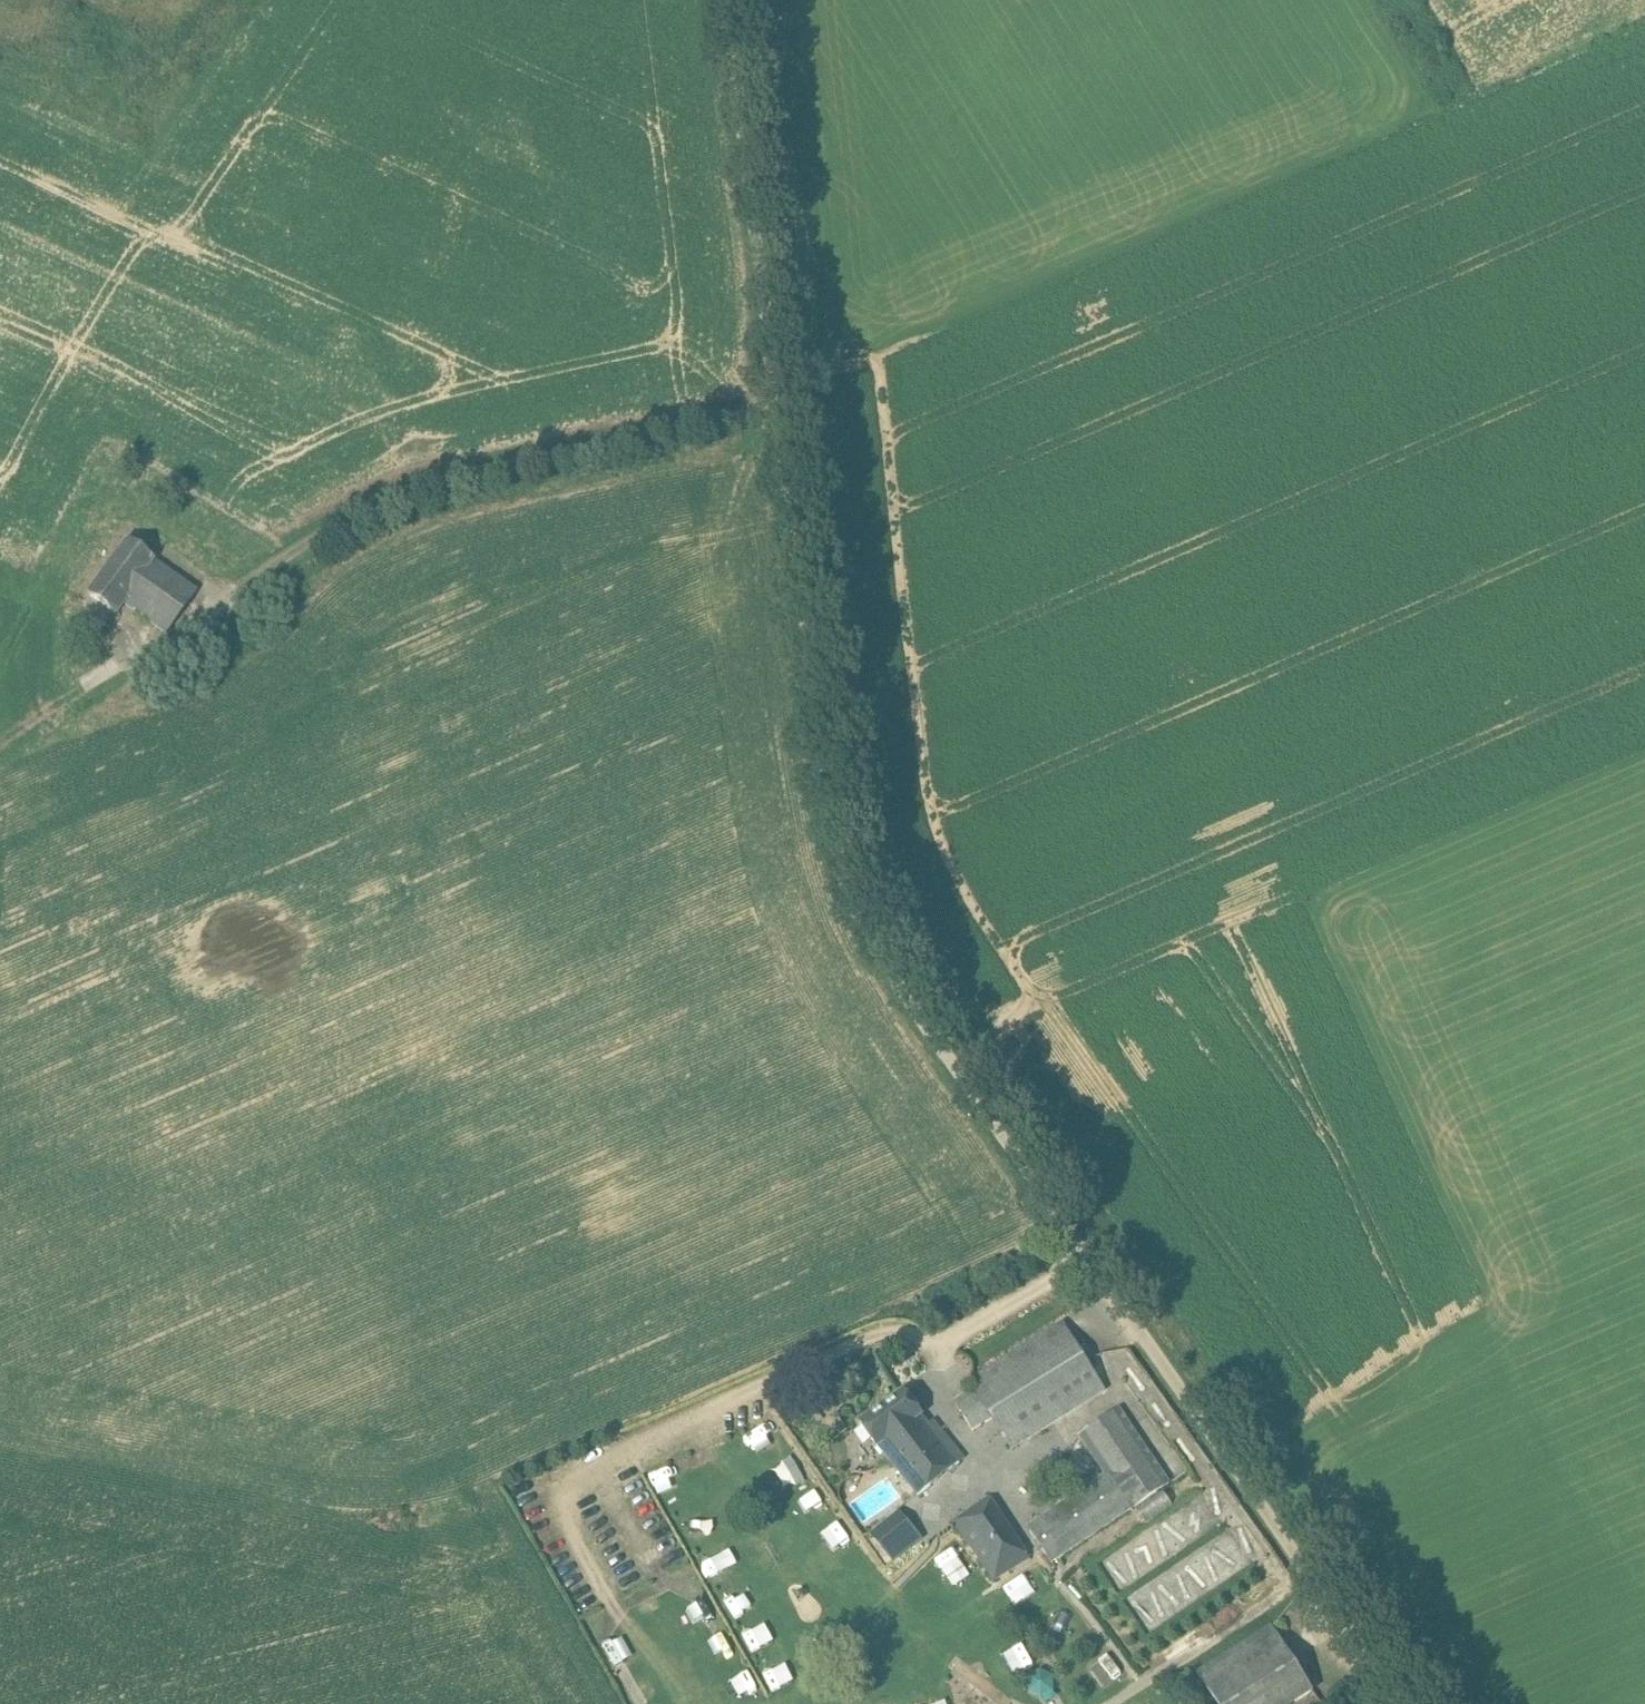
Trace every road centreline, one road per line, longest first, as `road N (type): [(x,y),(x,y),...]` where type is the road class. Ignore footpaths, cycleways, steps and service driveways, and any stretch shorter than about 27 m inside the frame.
road 1 (unclassified): [(1403,1703),(871,941),(848,890),(832,826),(726,0)]

